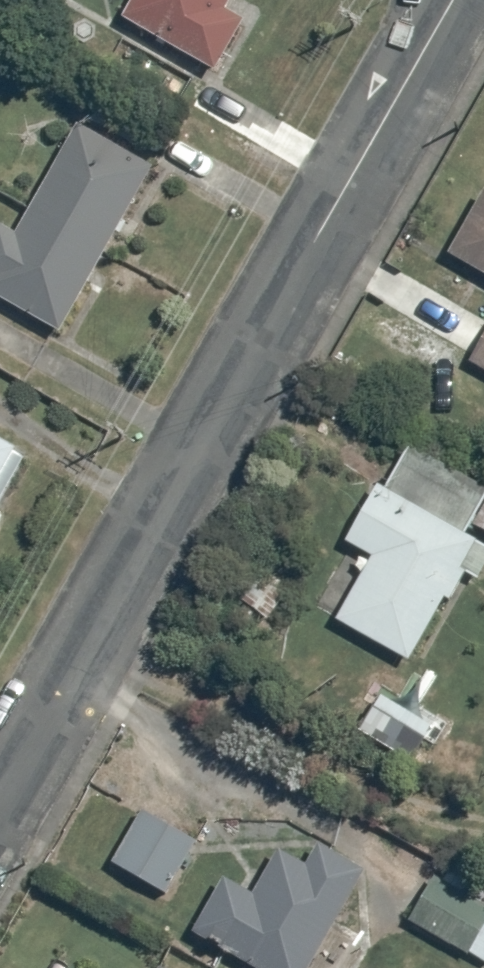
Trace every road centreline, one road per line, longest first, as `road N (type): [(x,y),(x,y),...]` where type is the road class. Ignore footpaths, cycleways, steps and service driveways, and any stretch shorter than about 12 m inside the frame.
road 1 (residential): [(453,0),(0,801)]

